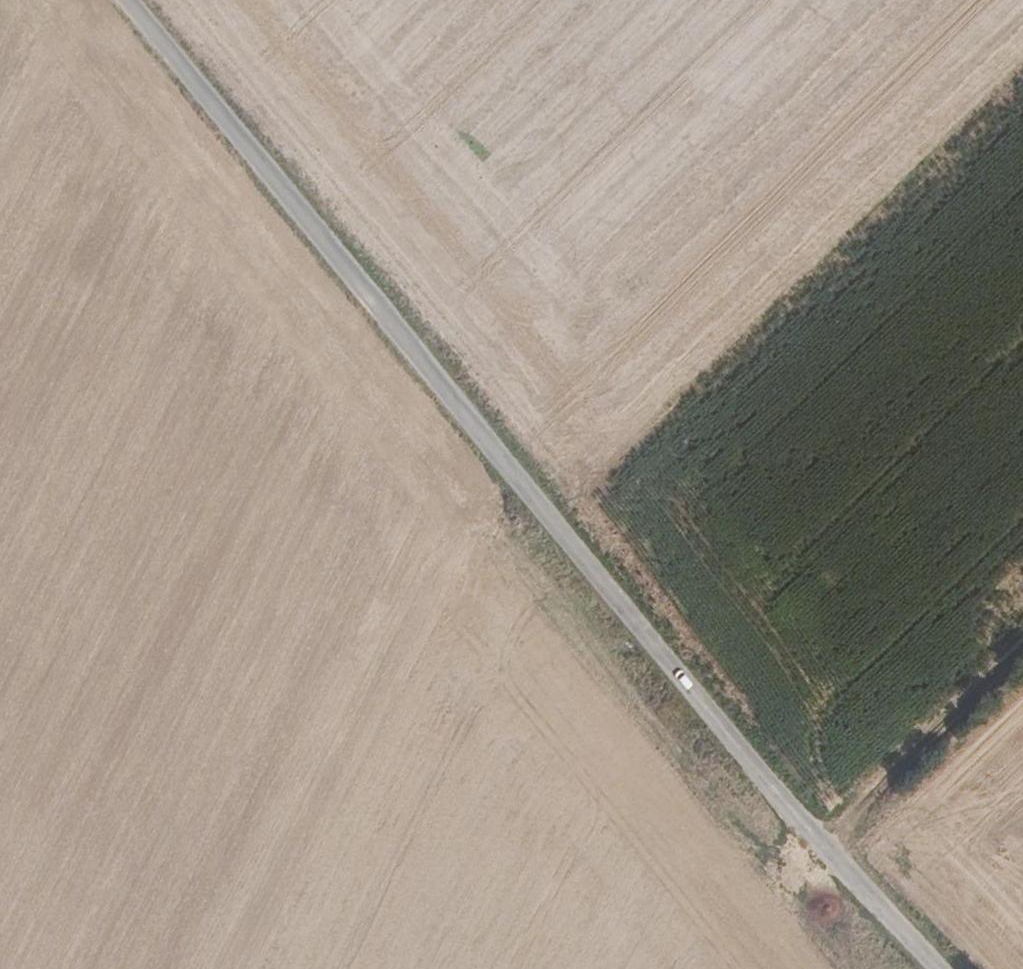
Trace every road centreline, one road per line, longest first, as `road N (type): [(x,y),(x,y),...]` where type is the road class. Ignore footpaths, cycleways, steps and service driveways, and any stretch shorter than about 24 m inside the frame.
road 1 (unclassified): [(937,968),(823,845),(126,0)]
road 2 (track): [(823,845),(1022,654)]

